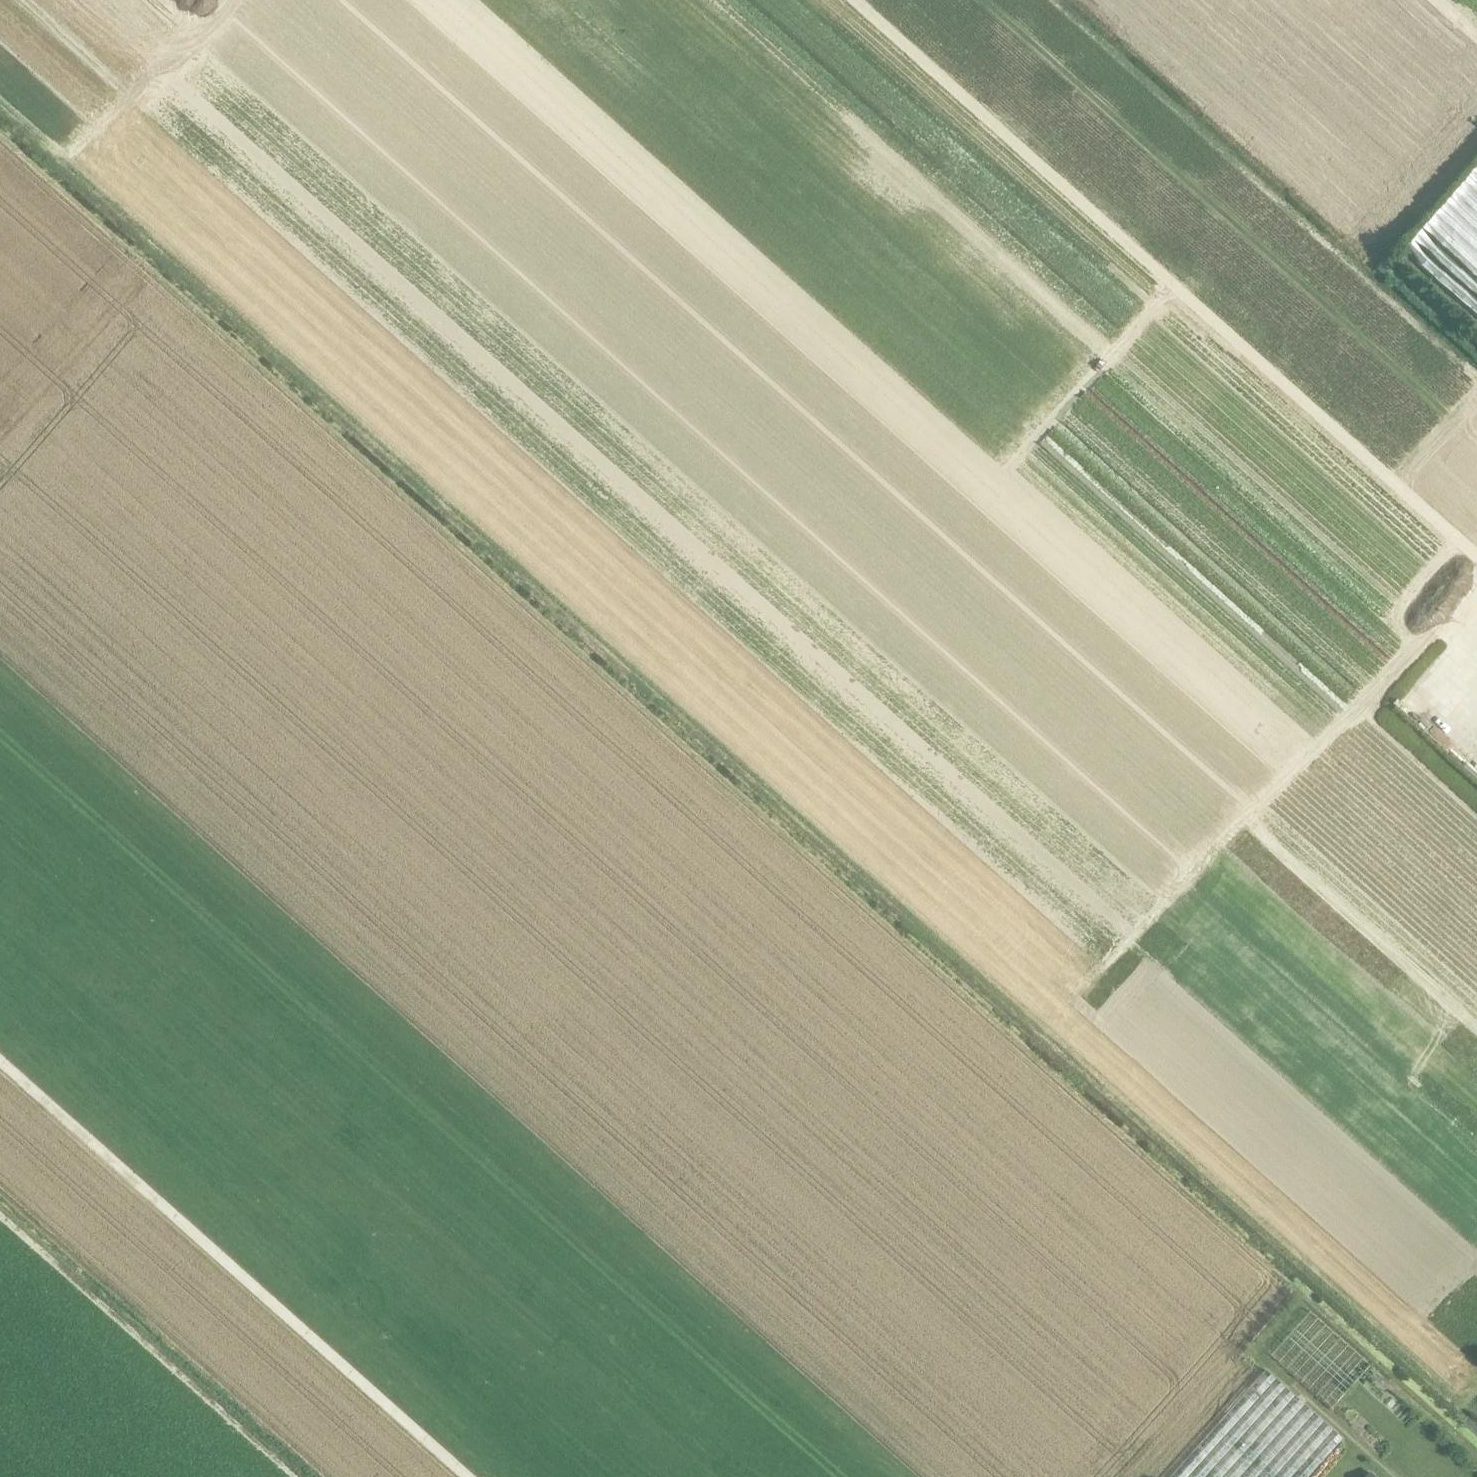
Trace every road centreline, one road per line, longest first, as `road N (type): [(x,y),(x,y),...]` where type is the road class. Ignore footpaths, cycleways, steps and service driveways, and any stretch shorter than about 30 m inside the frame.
road 1 (track): [(1476,559),(855,0)]
road 2 (track): [(0,1058),(470,1476)]

